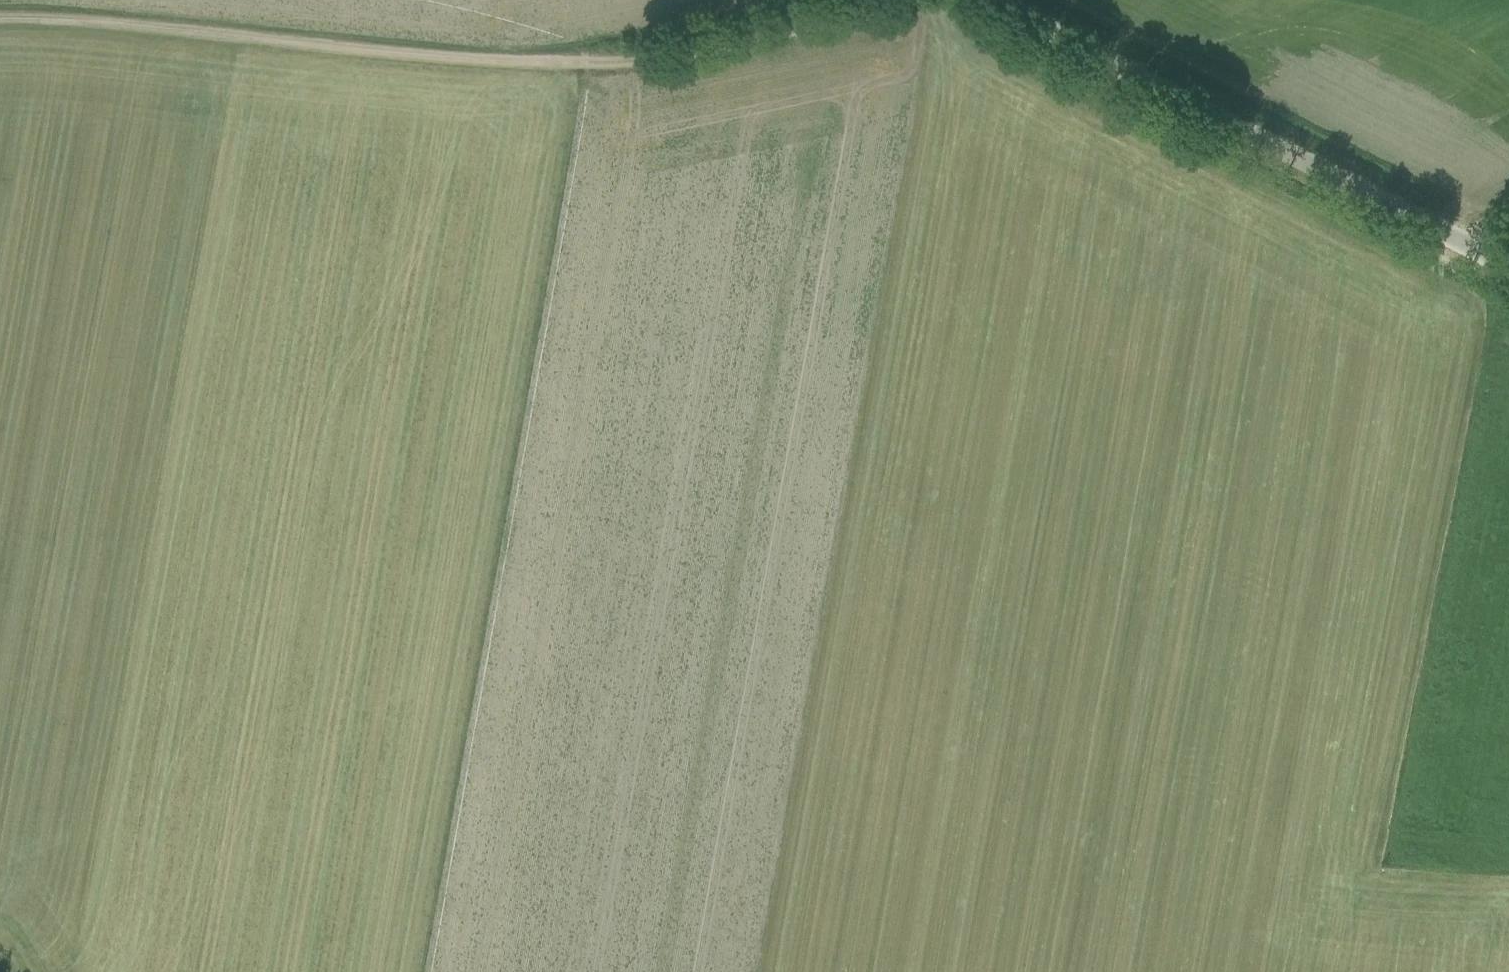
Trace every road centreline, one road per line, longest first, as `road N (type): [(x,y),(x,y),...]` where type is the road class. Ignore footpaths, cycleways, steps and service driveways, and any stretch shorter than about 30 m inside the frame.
road 1 (track): [(0,21),(546,62),(738,36),(876,0)]
road 2 (unclassified): [(1476,246),(1013,0)]

